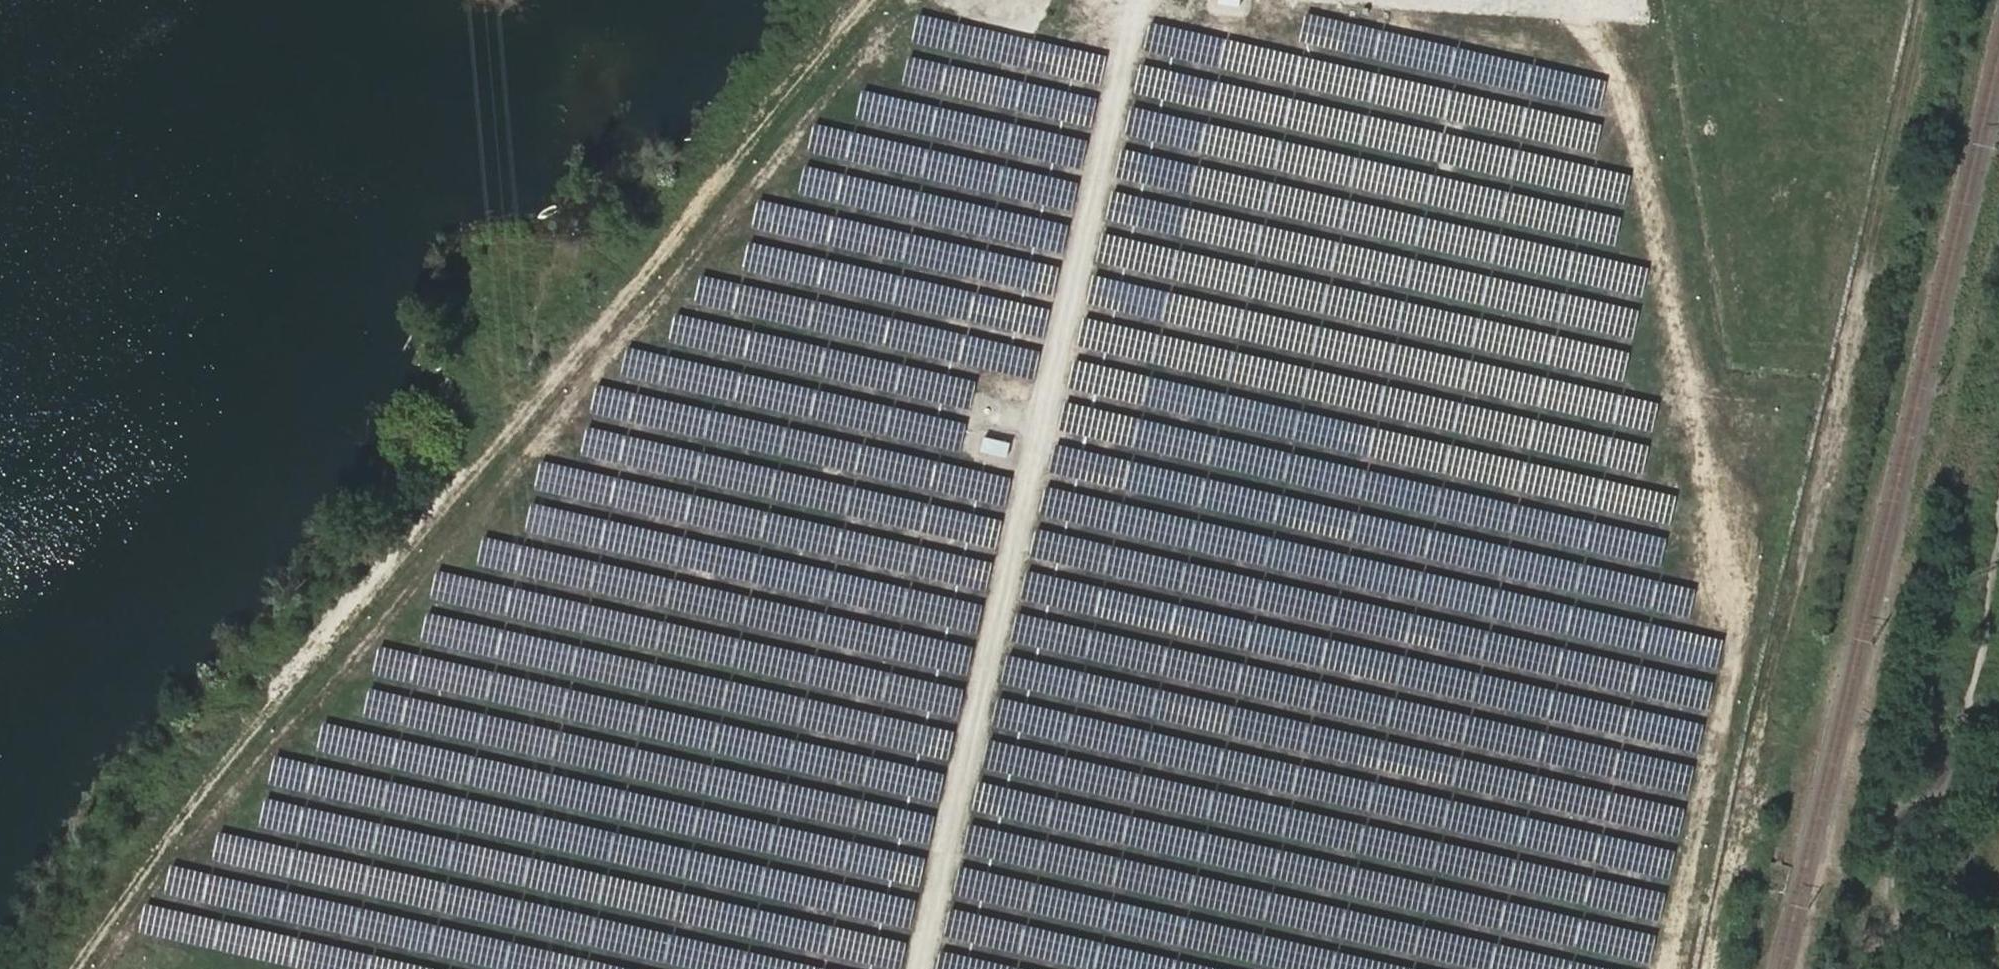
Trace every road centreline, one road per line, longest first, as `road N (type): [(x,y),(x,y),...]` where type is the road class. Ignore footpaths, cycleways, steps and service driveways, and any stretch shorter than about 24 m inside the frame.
road 1 (track): [(1905,968),(1868,903),(1874,843),(1942,730),(1973,647),(1998,467)]

